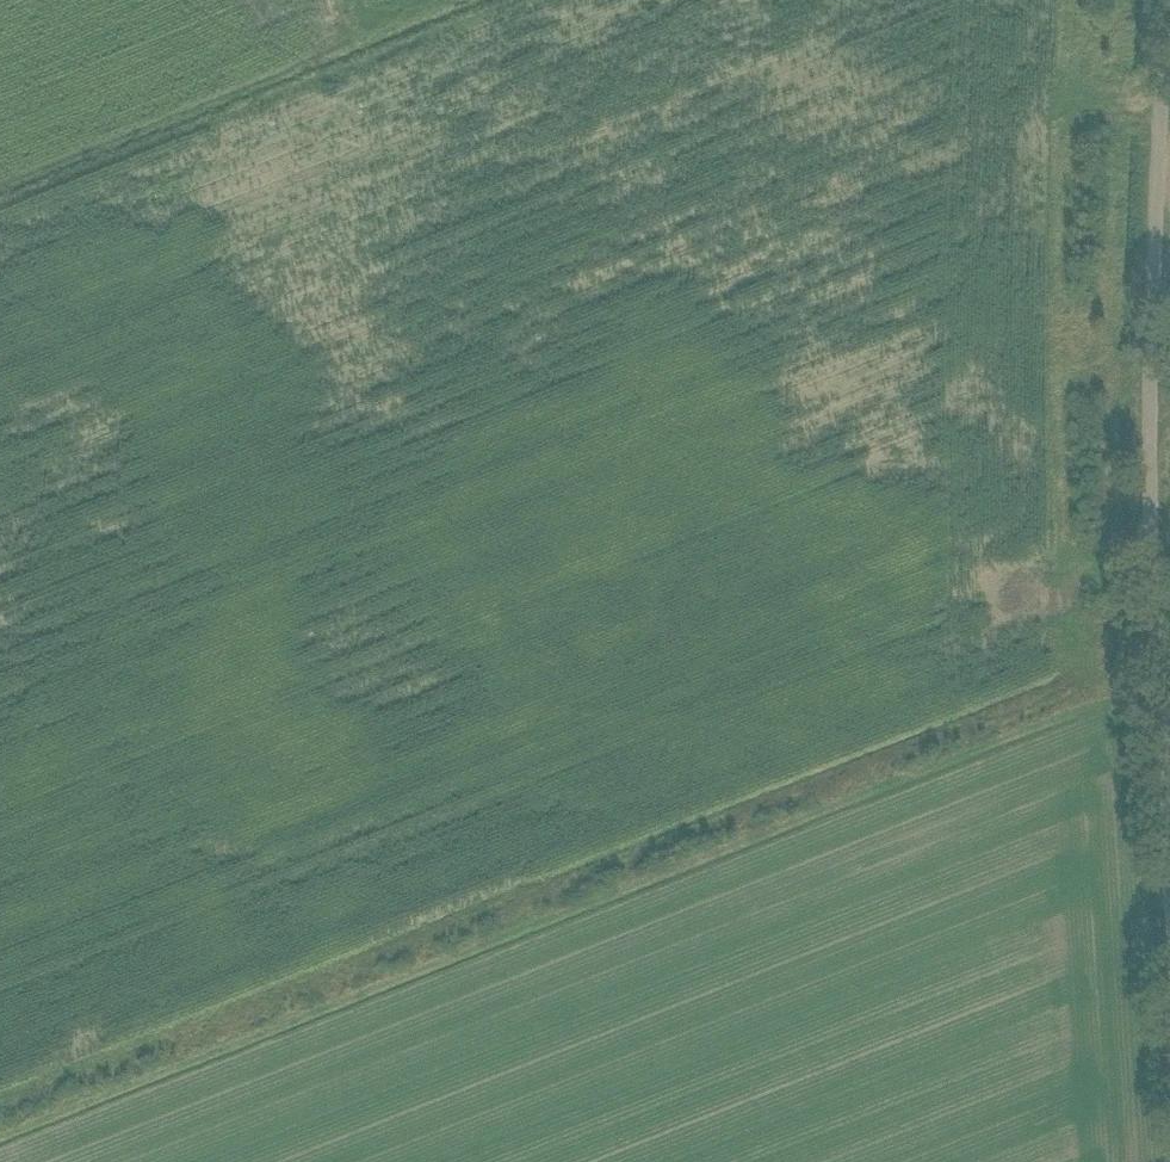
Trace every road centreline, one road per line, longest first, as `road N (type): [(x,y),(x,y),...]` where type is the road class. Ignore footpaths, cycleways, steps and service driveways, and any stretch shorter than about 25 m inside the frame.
road 1 (unclassified): [(1169,853),(1148,467),(1161,0)]

